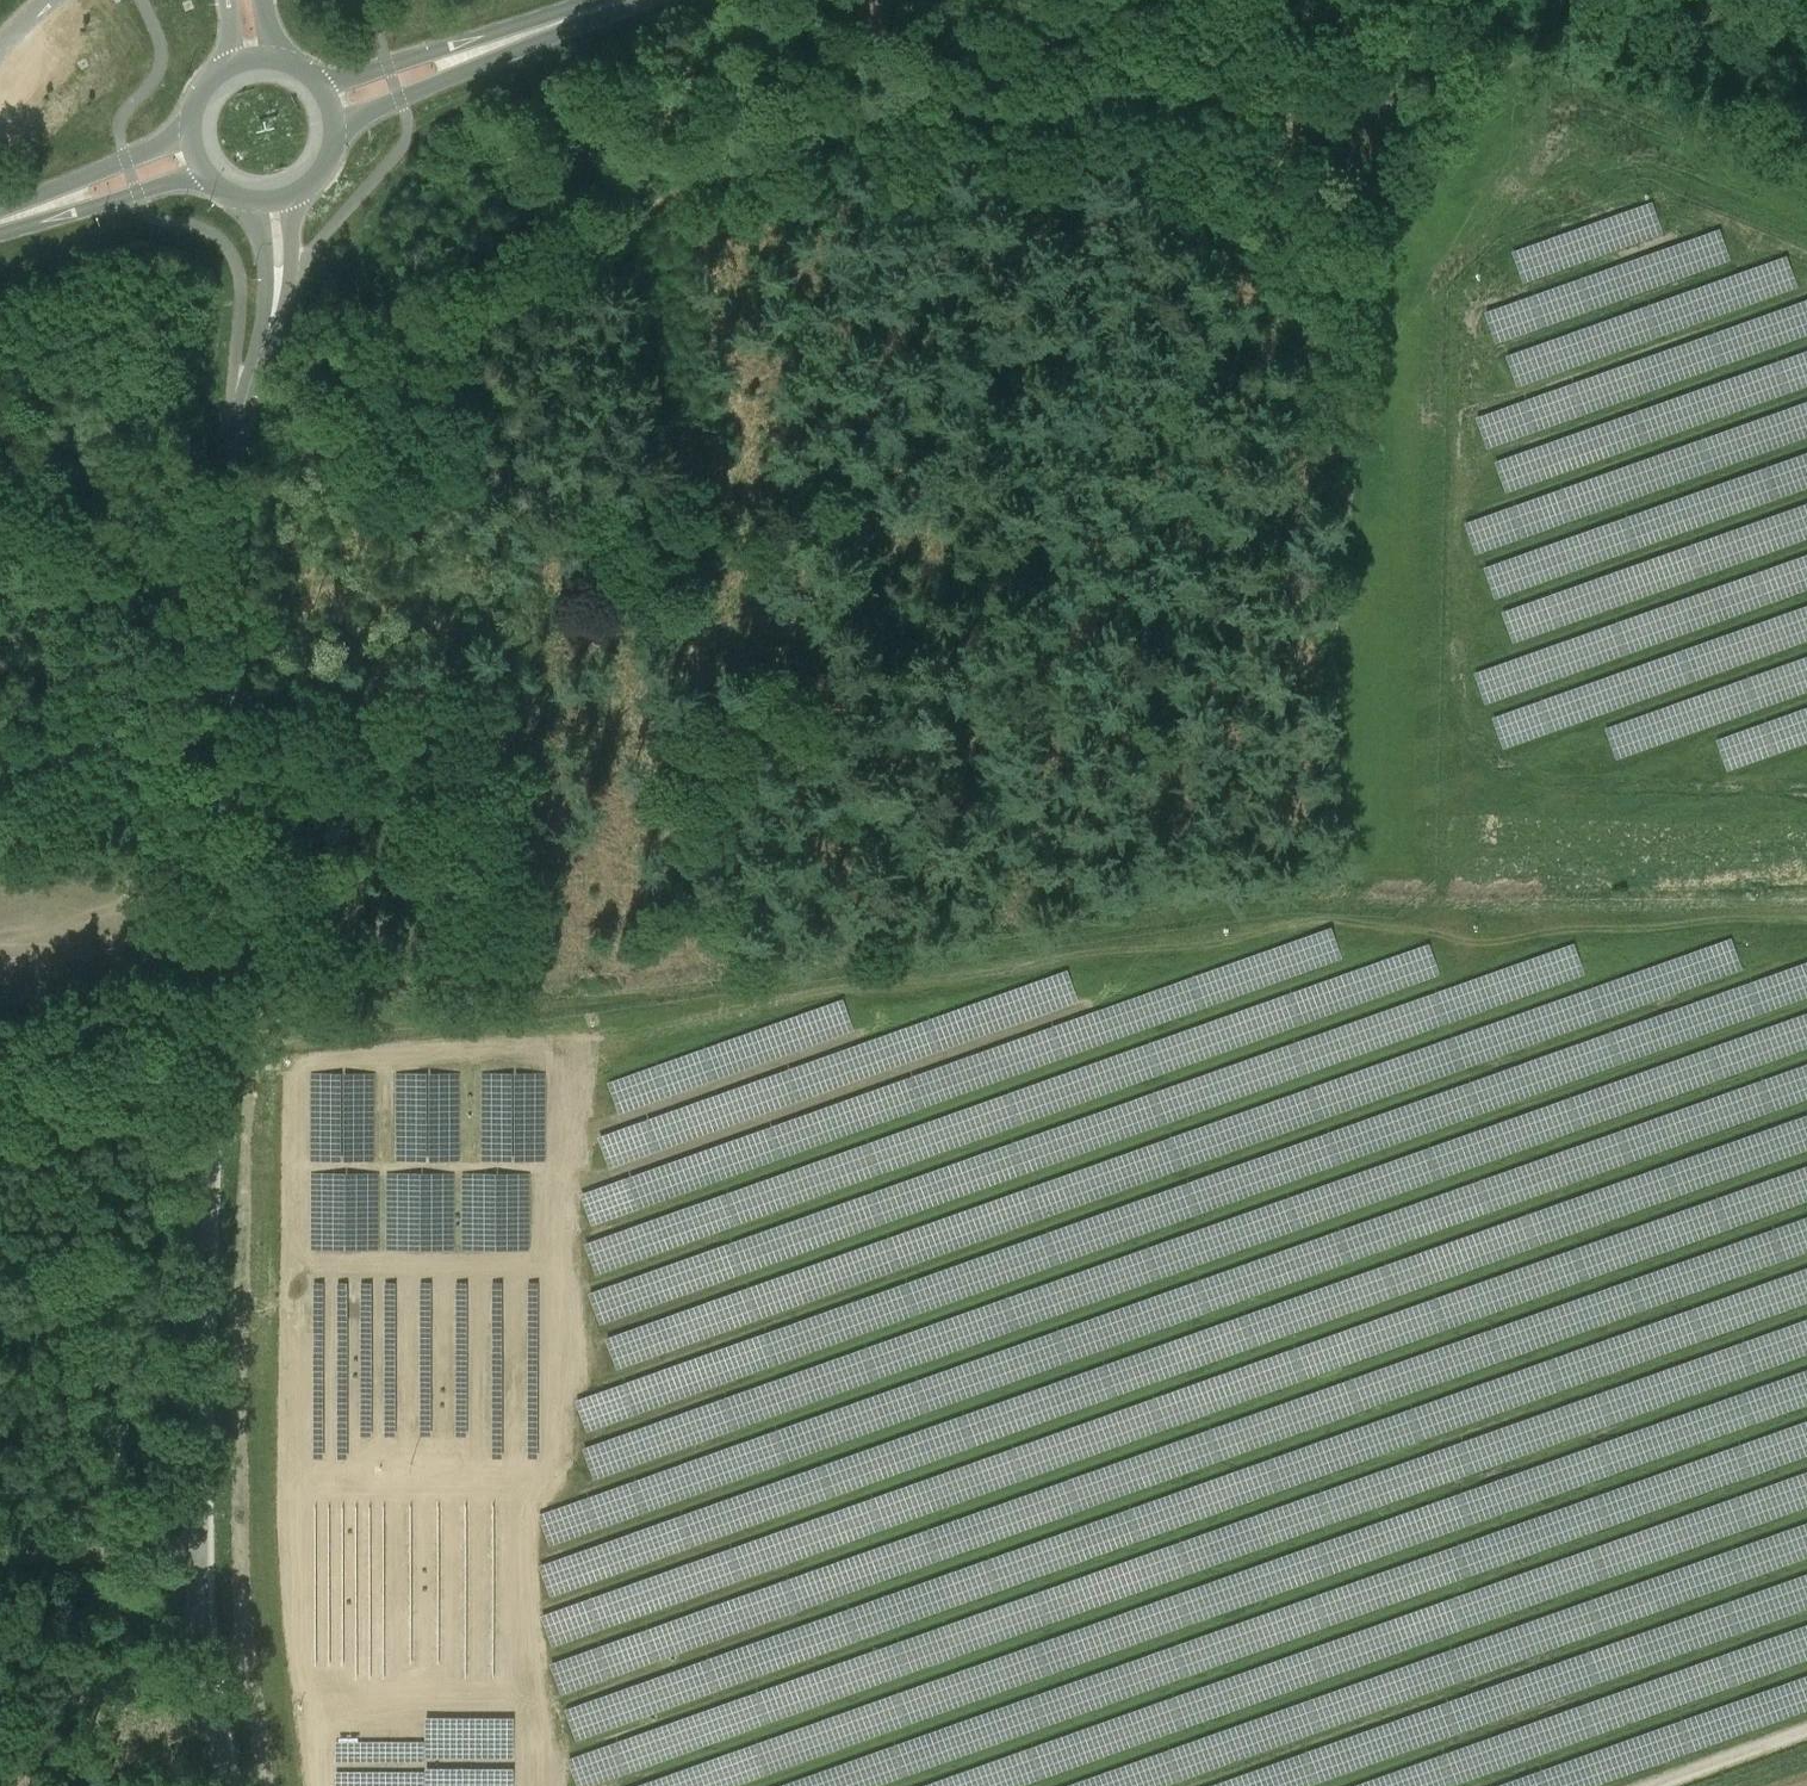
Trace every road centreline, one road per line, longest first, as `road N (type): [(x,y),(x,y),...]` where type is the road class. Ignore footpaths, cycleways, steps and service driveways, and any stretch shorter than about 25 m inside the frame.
road 1 (unclassified): [(226,1785),(212,1718),(202,1559),(210,990),(222,563),(238,419),(258,364)]
road 2 (secondary): [(332,122),(632,0)]
road 3 (secondary): [(608,0),(315,83)]
road 4 (secondary): [(0,233),(204,176)]
road 5 (secondary): [(187,134),(0,207)]
road 6 (unclassified): [(258,364),(284,293),(295,193)]
road 7 (unclassified): [(255,202),(268,293),(258,364)]

